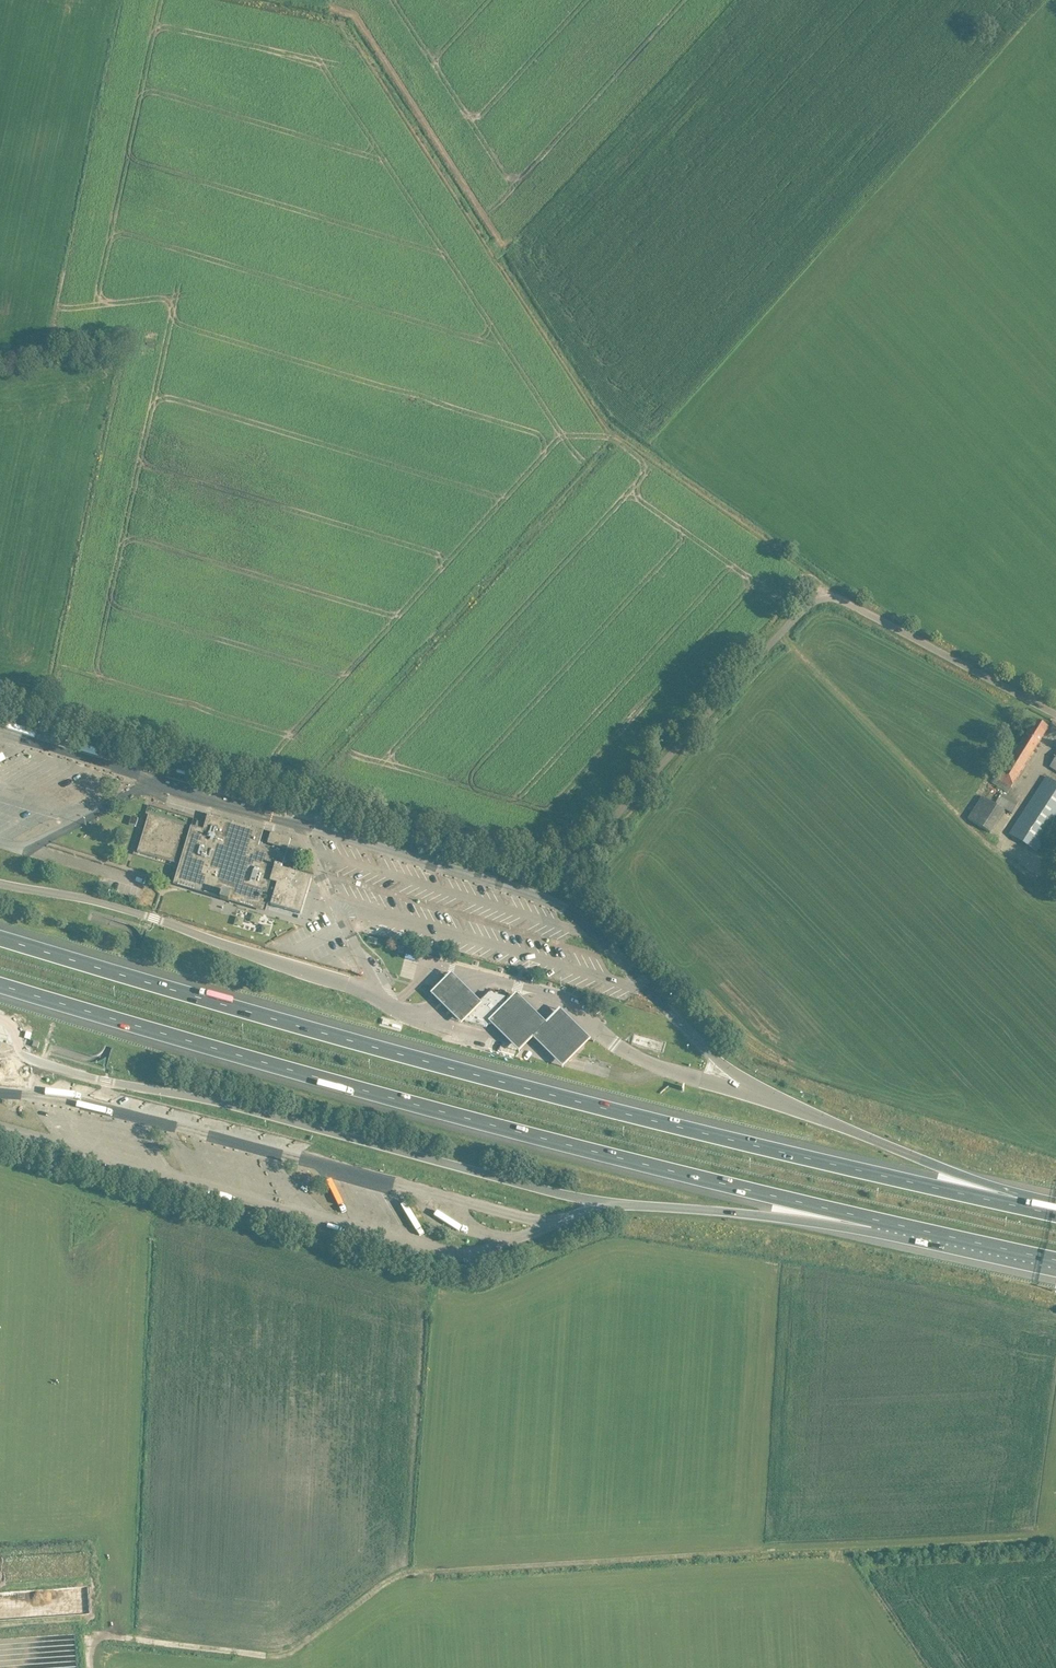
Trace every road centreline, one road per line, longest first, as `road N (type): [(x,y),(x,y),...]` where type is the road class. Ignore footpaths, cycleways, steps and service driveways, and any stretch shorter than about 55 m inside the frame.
road 1 (unclassified): [(1055,717),(829,593),(814,593),(582,842),(544,856),(0,691)]
road 2 (motorway): [(1016,1206),(406,1056),(0,937)]
road 3 (motorway): [(0,984),(572,1146),(878,1220)]
road 4 (track): [(801,1549),(405,1572),(296,1650),(261,1655)]
road 5 (track): [(774,628),(995,846),(1043,873)]
road 6 (track): [(0,1631),(49,1627),(261,1655)]
road 7 (motorway): [(1016,1206),(800,1112)]
road 8 (motorway): [(691,1209),(878,1220)]
road 9 (motorway): [(878,1220),(1055,1259)]

